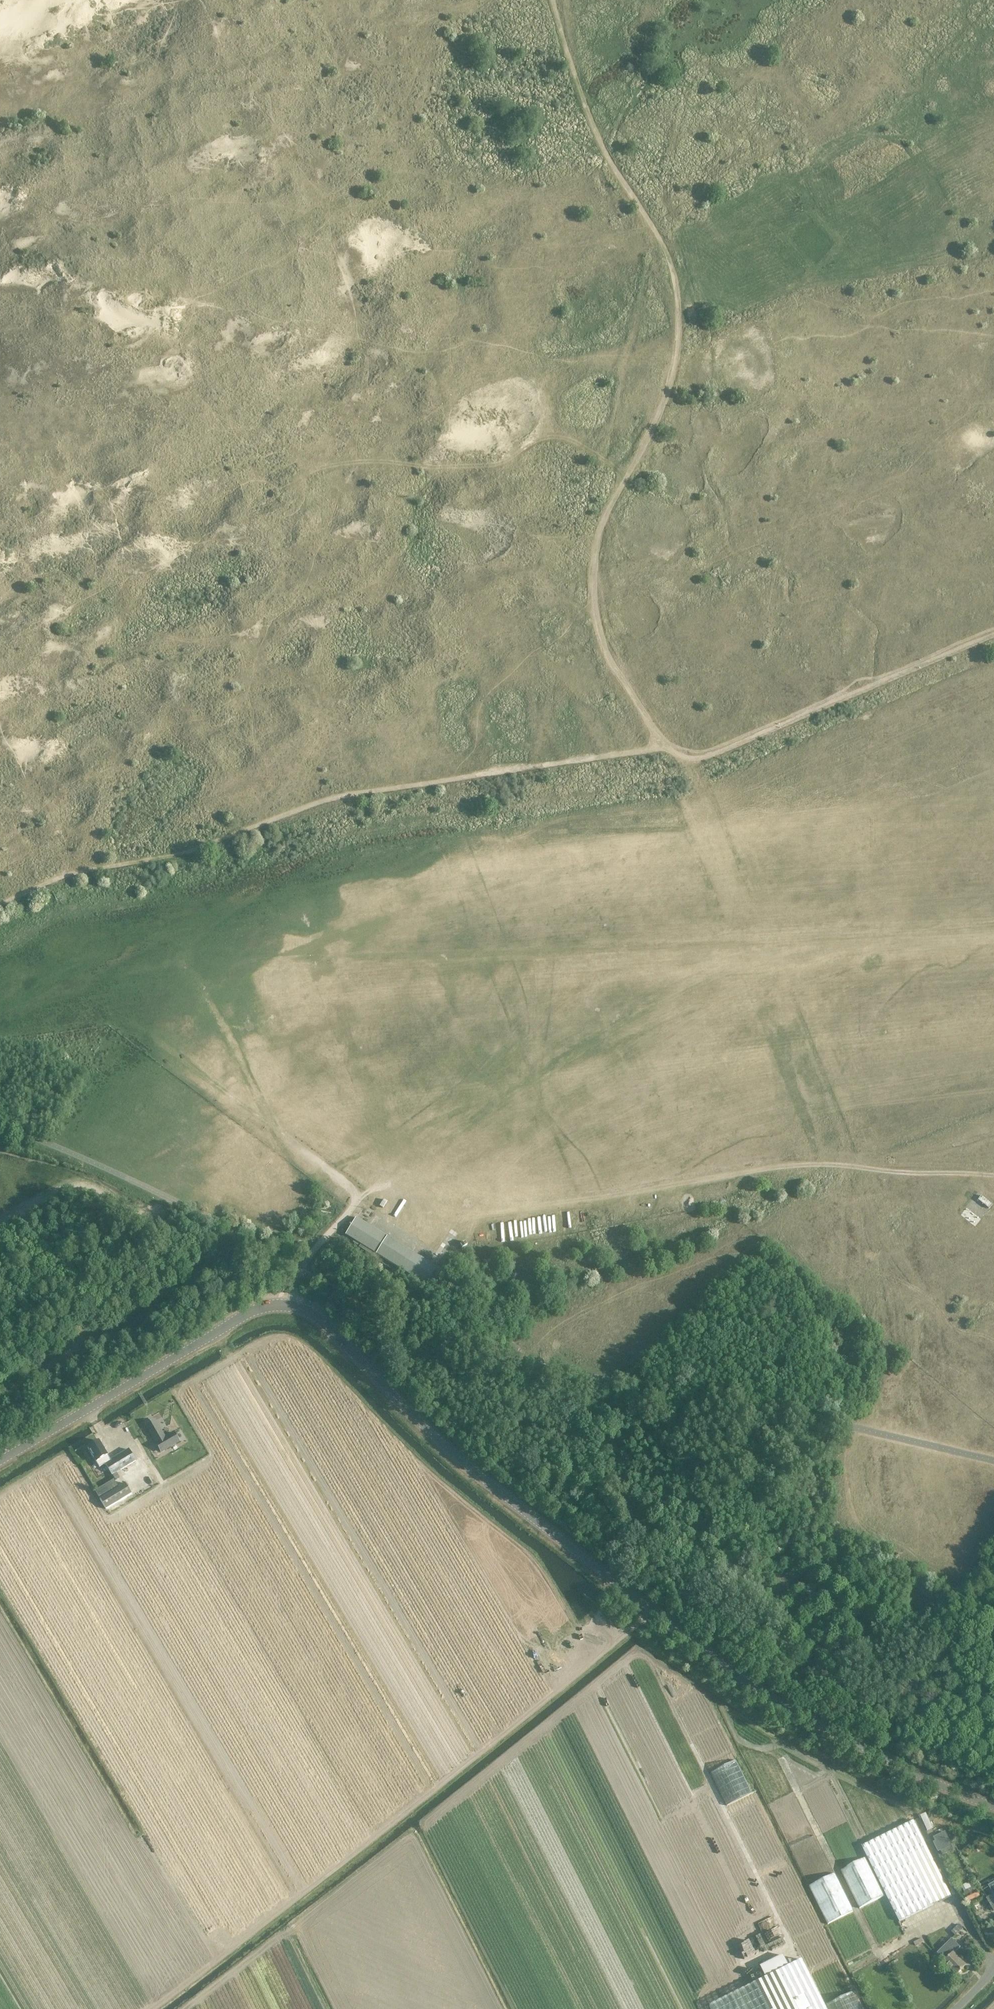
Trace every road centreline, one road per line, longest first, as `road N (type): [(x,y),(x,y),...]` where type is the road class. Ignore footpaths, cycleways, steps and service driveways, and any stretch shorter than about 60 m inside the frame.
road 1 (secondary): [(993,1806),(820,1724),(706,1652),(501,1492),(318,1317),(293,1305)]
road 2 (track): [(660,747),(606,650),(592,598),(598,539),(670,384),(681,318),(666,251),(592,126),(552,0)]
road 3 (track): [(660,747),(701,757),(993,634)]
road 4 (secondary): [(0,1460),(255,1309),(293,1305)]
road 5 (track): [(0,1399),(210,1264),(240,1236)]

